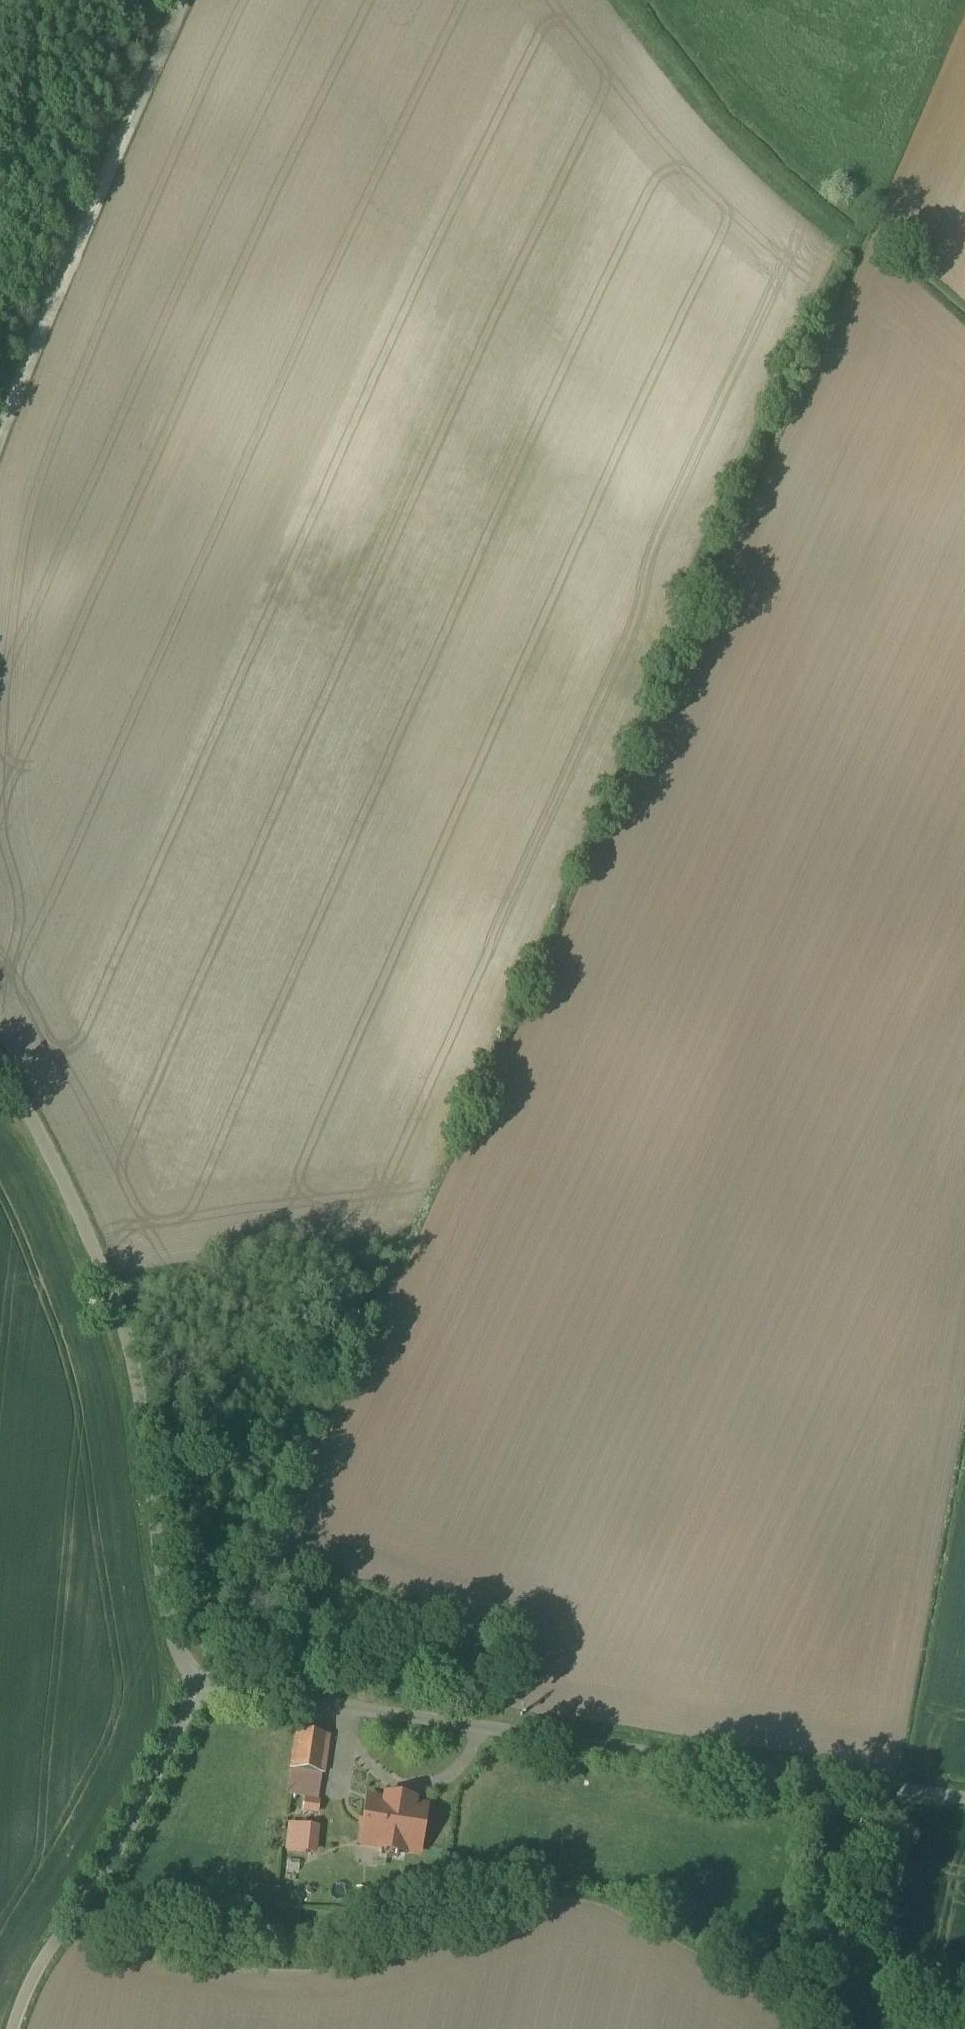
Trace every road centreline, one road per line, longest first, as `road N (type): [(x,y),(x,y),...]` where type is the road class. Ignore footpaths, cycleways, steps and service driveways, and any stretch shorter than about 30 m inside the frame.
road 1 (unclassified): [(964,1755),(275,1648),(160,1713),(12,1991),(2,2028)]
road 2 (track): [(0,420),(176,0)]

